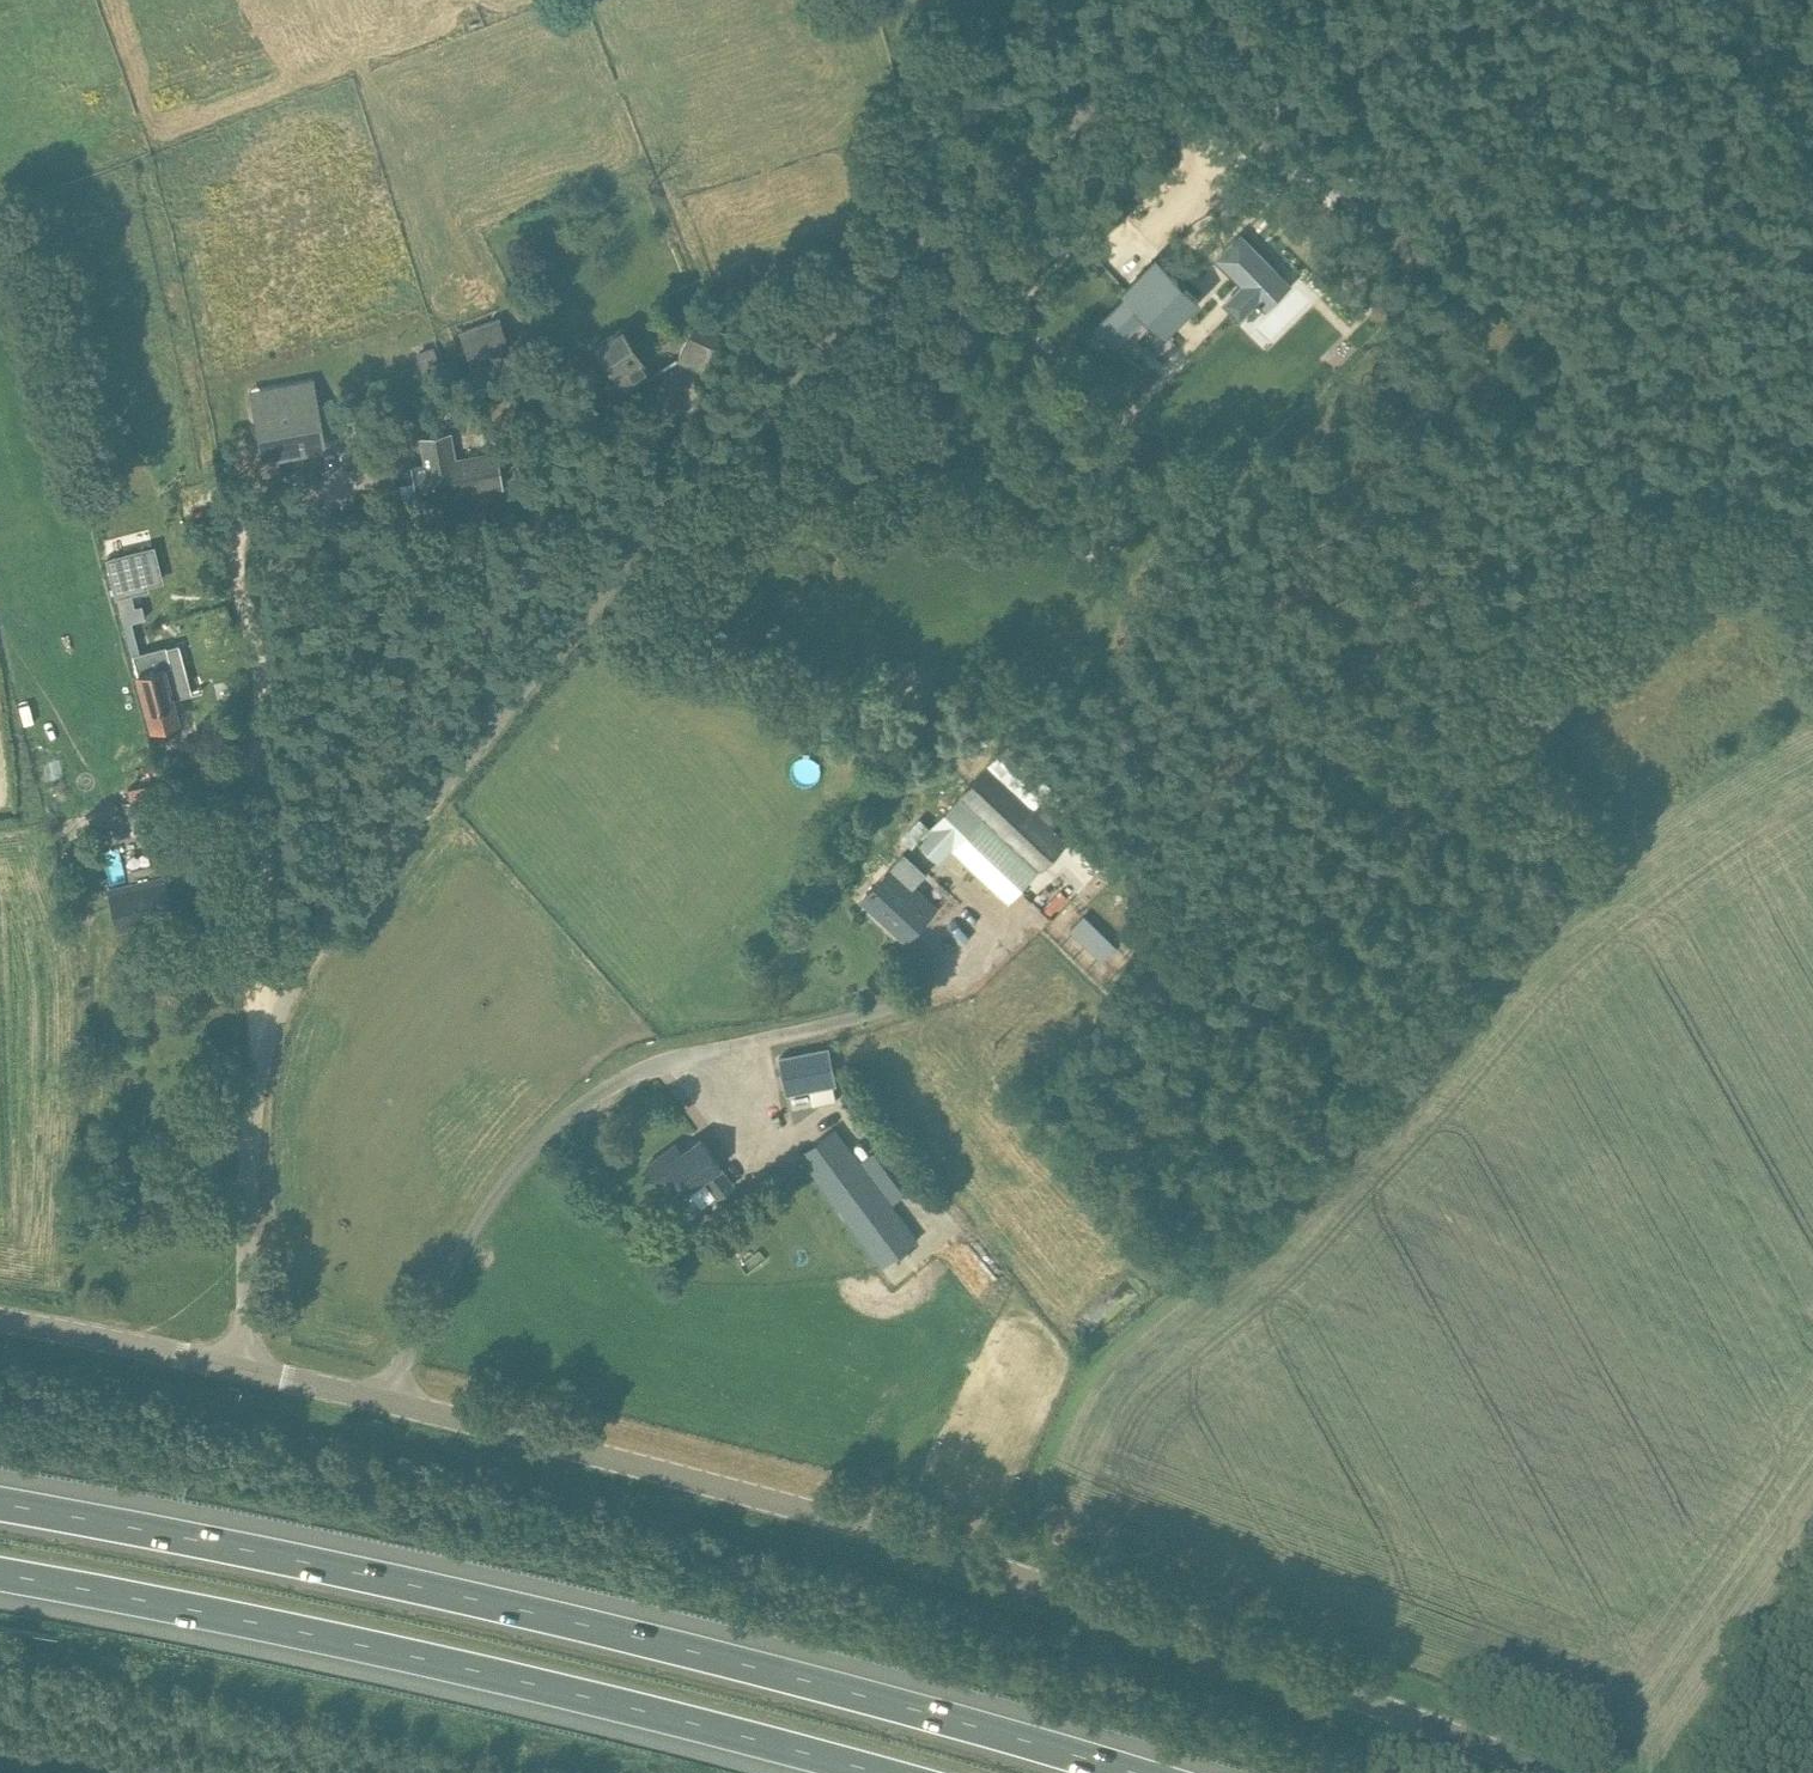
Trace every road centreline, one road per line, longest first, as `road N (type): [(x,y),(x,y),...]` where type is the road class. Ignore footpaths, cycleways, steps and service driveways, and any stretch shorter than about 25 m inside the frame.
road 1 (unclassified): [(263,1009),(395,839),(798,375),(933,247),(1244,0)]
road 2 (unclassified): [(1555,1772),(850,1514),(400,1398)]
road 3 (motorway): [(1139,1772),(569,1618),(0,1501)]
road 4 (motorway): [(0,1573),(341,1640),(874,1772)]
road 5 (unclassified): [(400,1398),(416,1339),(462,1238),(502,1179),(568,1110),(656,1063),(906,996),(963,970)]
road 6 (unclassified): [(246,679),(316,674),(385,636),(421,599),(434,546),(431,519),(412,496),(378,477),(223,514)]
road 7 (unclassified): [(237,1366),(247,1052),(263,1009)]
road 8 (unclassified): [(263,1009),(253,951),(246,679)]
road 9 (unclassified): [(237,1366),(0,1321)]
road 10 (track): [(1812,163),(1747,0)]
road 11 (unclassified): [(246,679),(223,514)]
road 12 (unclassified): [(400,1398),(237,1366)]

